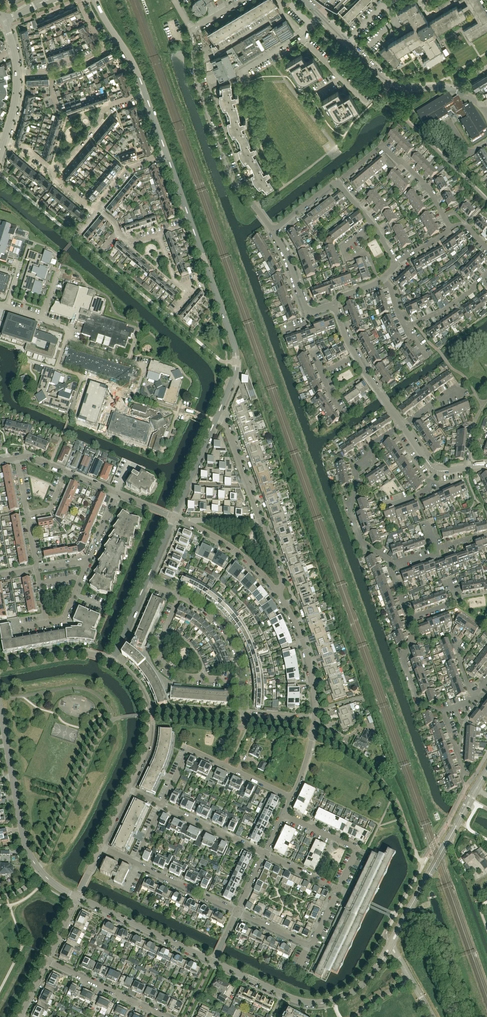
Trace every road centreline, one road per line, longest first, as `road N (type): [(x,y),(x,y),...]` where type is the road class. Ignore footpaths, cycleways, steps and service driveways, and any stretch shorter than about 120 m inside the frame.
road 1 (residential): [(272,230),(226,164),(202,100),(193,31)]
road 2 (tertiary): [(390,945),(486,770)]
road 3 (residential): [(221,410),(234,345),(191,223)]
road 4 (residential): [(390,565),(362,542),(351,511),(354,467),(401,424)]
road 5 (residential): [(486,110),(450,89),(389,83),(346,42)]
road 6 (residential): [(242,683),(179,675),(163,664),(158,647),(179,596)]
road 7 (residential): [(443,216),(428,188),(382,146),(336,182)]
road 8 (tertiary): [(212,963),(77,897)]
road 9 (residential): [(130,790),(148,747),(151,717),(136,685),(112,661)]
road 10 (residential): [(17,73),(48,71),(105,47),(81,5)]
road 11 (tertiary): [(390,945),(367,980),(335,1001),(282,995)]
road 12 (residential): [(315,720),(303,643),(280,594)]
road 13 (residential): [(164,1016),(48,961)]
road 14 (residential): [(338,890),(358,850),(284,815)]
road 15 (residential): [(52,170),(106,107),(145,92)]
road 16 (residential): [(280,594),(228,544),(184,522)]

